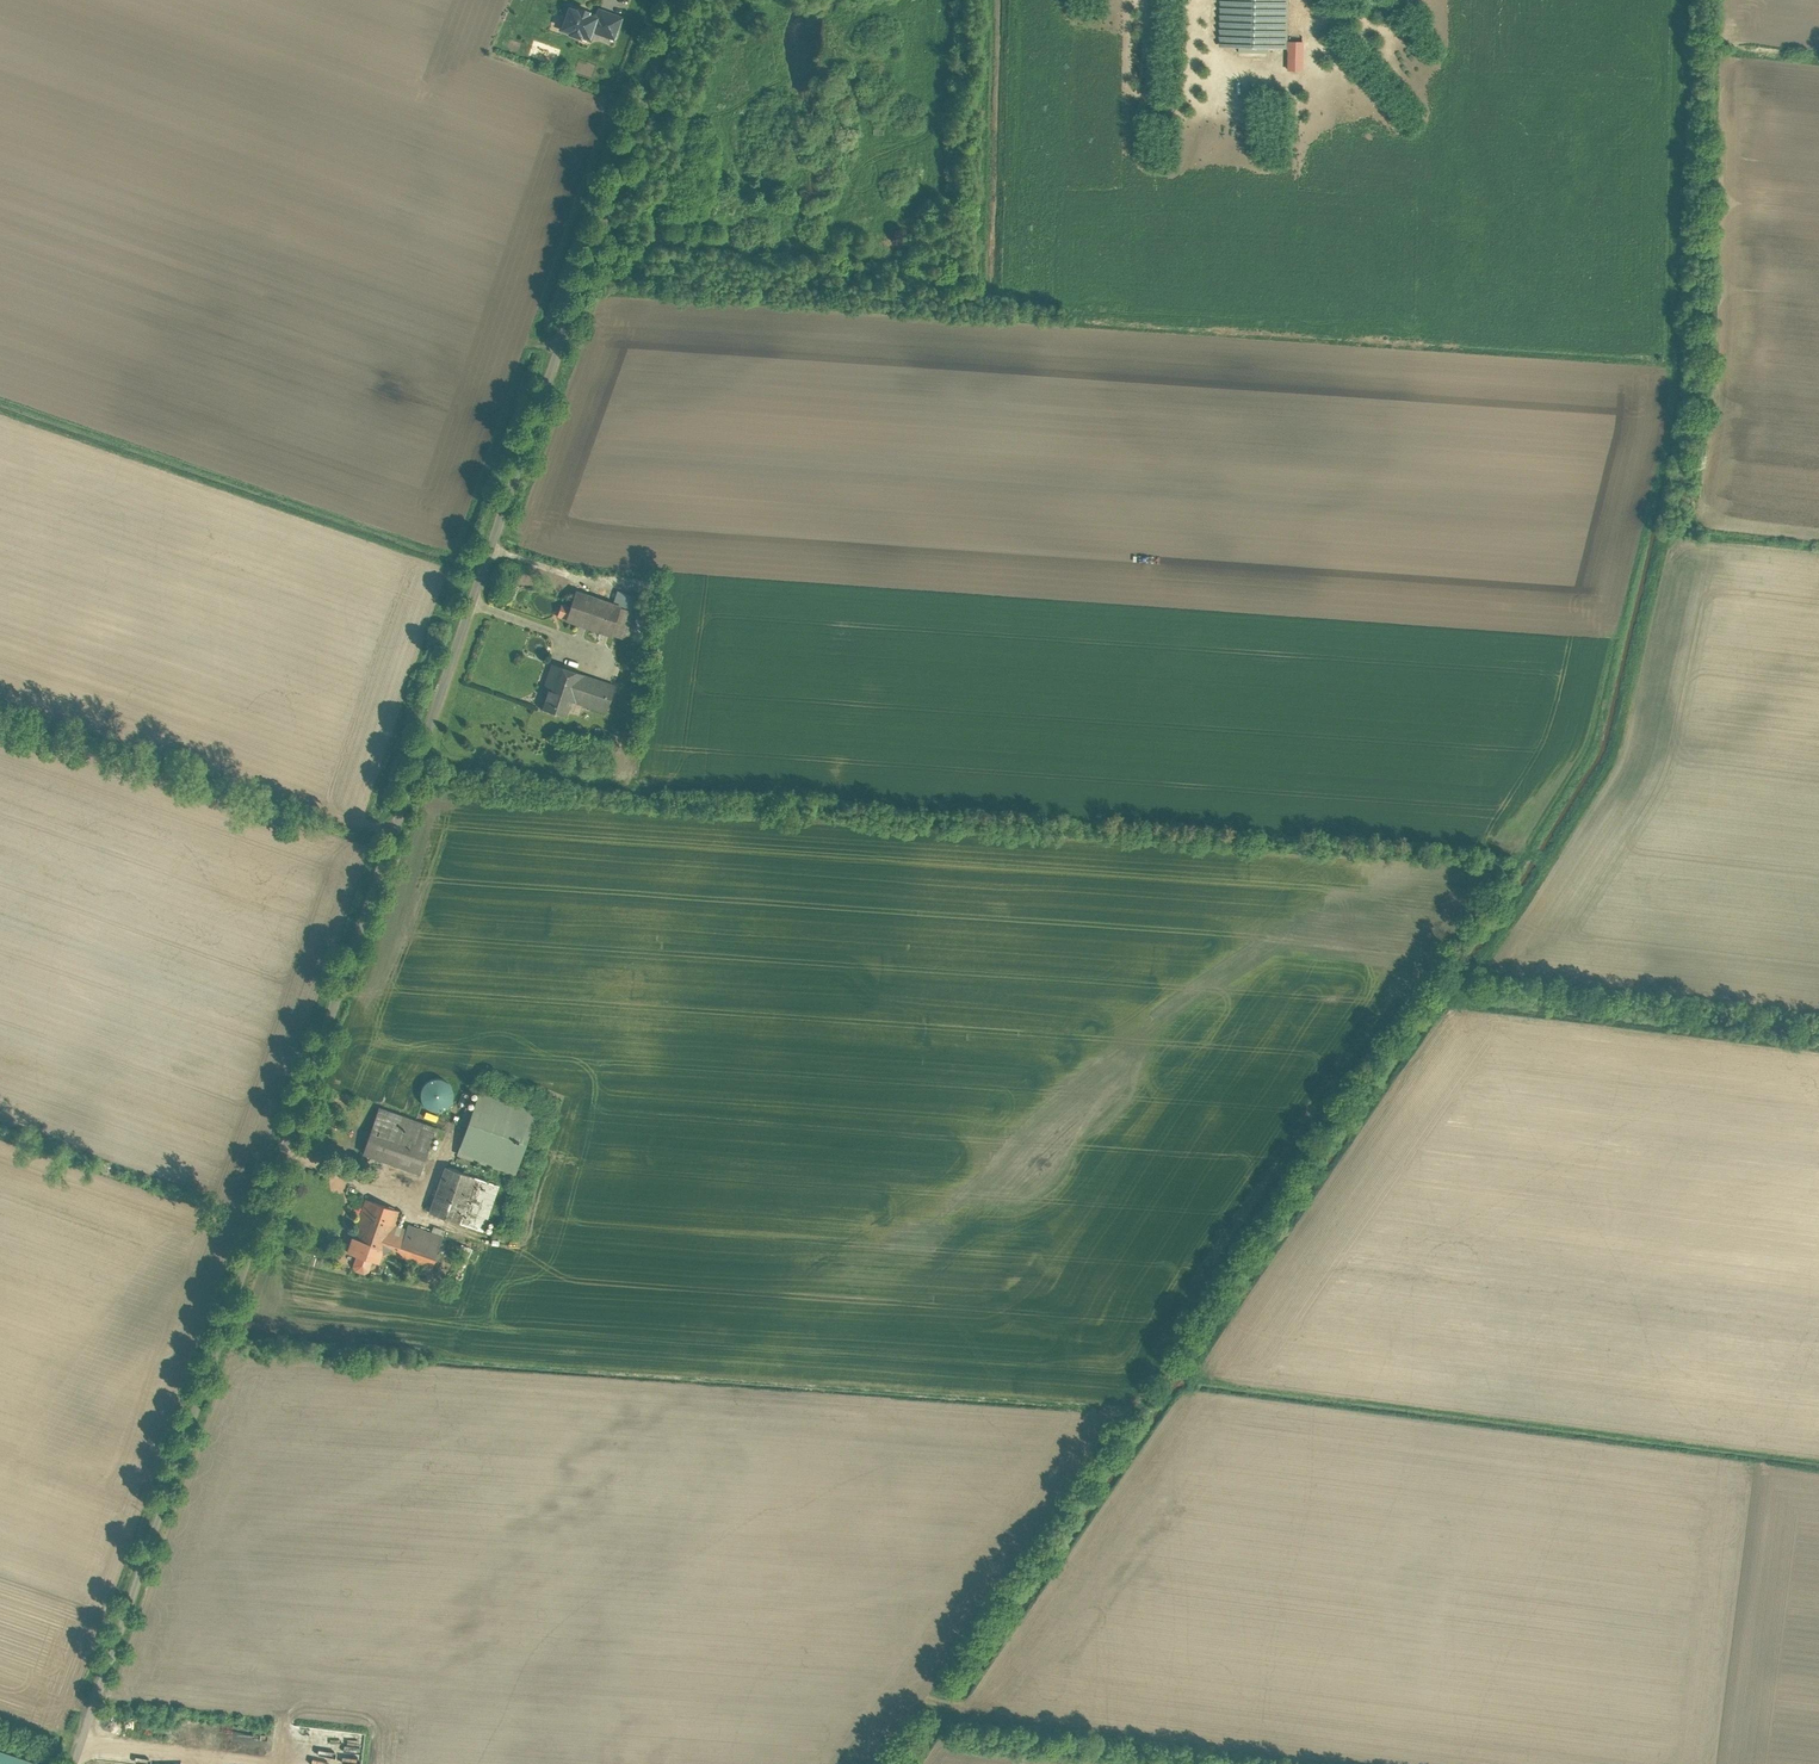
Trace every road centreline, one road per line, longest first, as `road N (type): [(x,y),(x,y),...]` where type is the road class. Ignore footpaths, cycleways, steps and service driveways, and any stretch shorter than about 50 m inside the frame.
road 1 (unclassified): [(676,0),(319,1063),(73,1763)]

